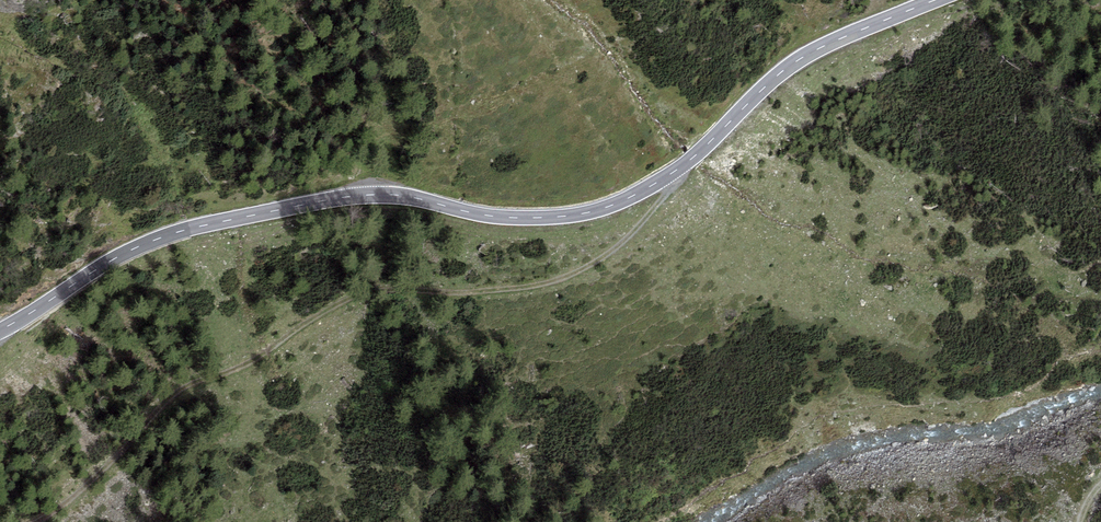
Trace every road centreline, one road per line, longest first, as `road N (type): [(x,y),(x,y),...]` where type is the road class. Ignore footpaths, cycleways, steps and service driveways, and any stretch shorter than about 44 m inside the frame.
road 1 (primary): [(934,0),(797,61),(689,160),(608,207),(524,218),(393,195),(313,203),(140,246),(0,330)]
road 2 (track): [(673,172),(626,246),(589,270),(549,286),(488,293),(366,292),(258,363),(188,388),(163,403),(121,462),(45,521)]

